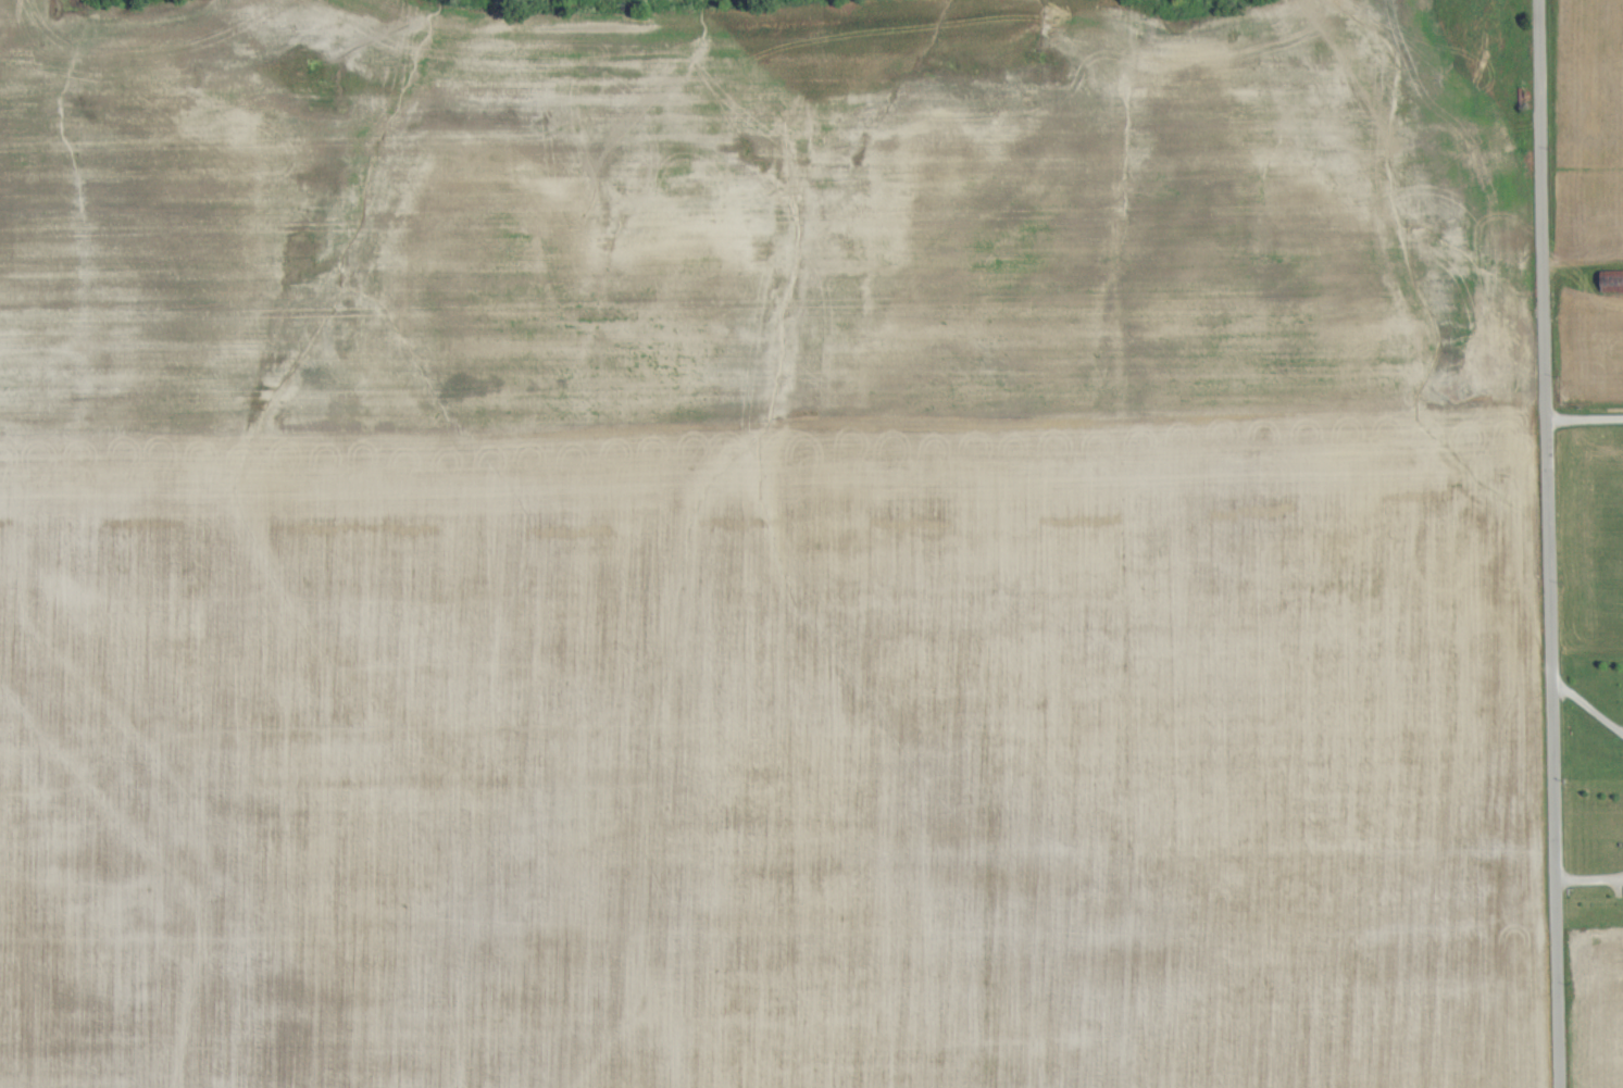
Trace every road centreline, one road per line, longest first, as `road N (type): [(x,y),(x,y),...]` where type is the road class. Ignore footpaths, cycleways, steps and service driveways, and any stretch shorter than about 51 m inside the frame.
road 1 (residential): [(1559,1087),(1539,0)]

